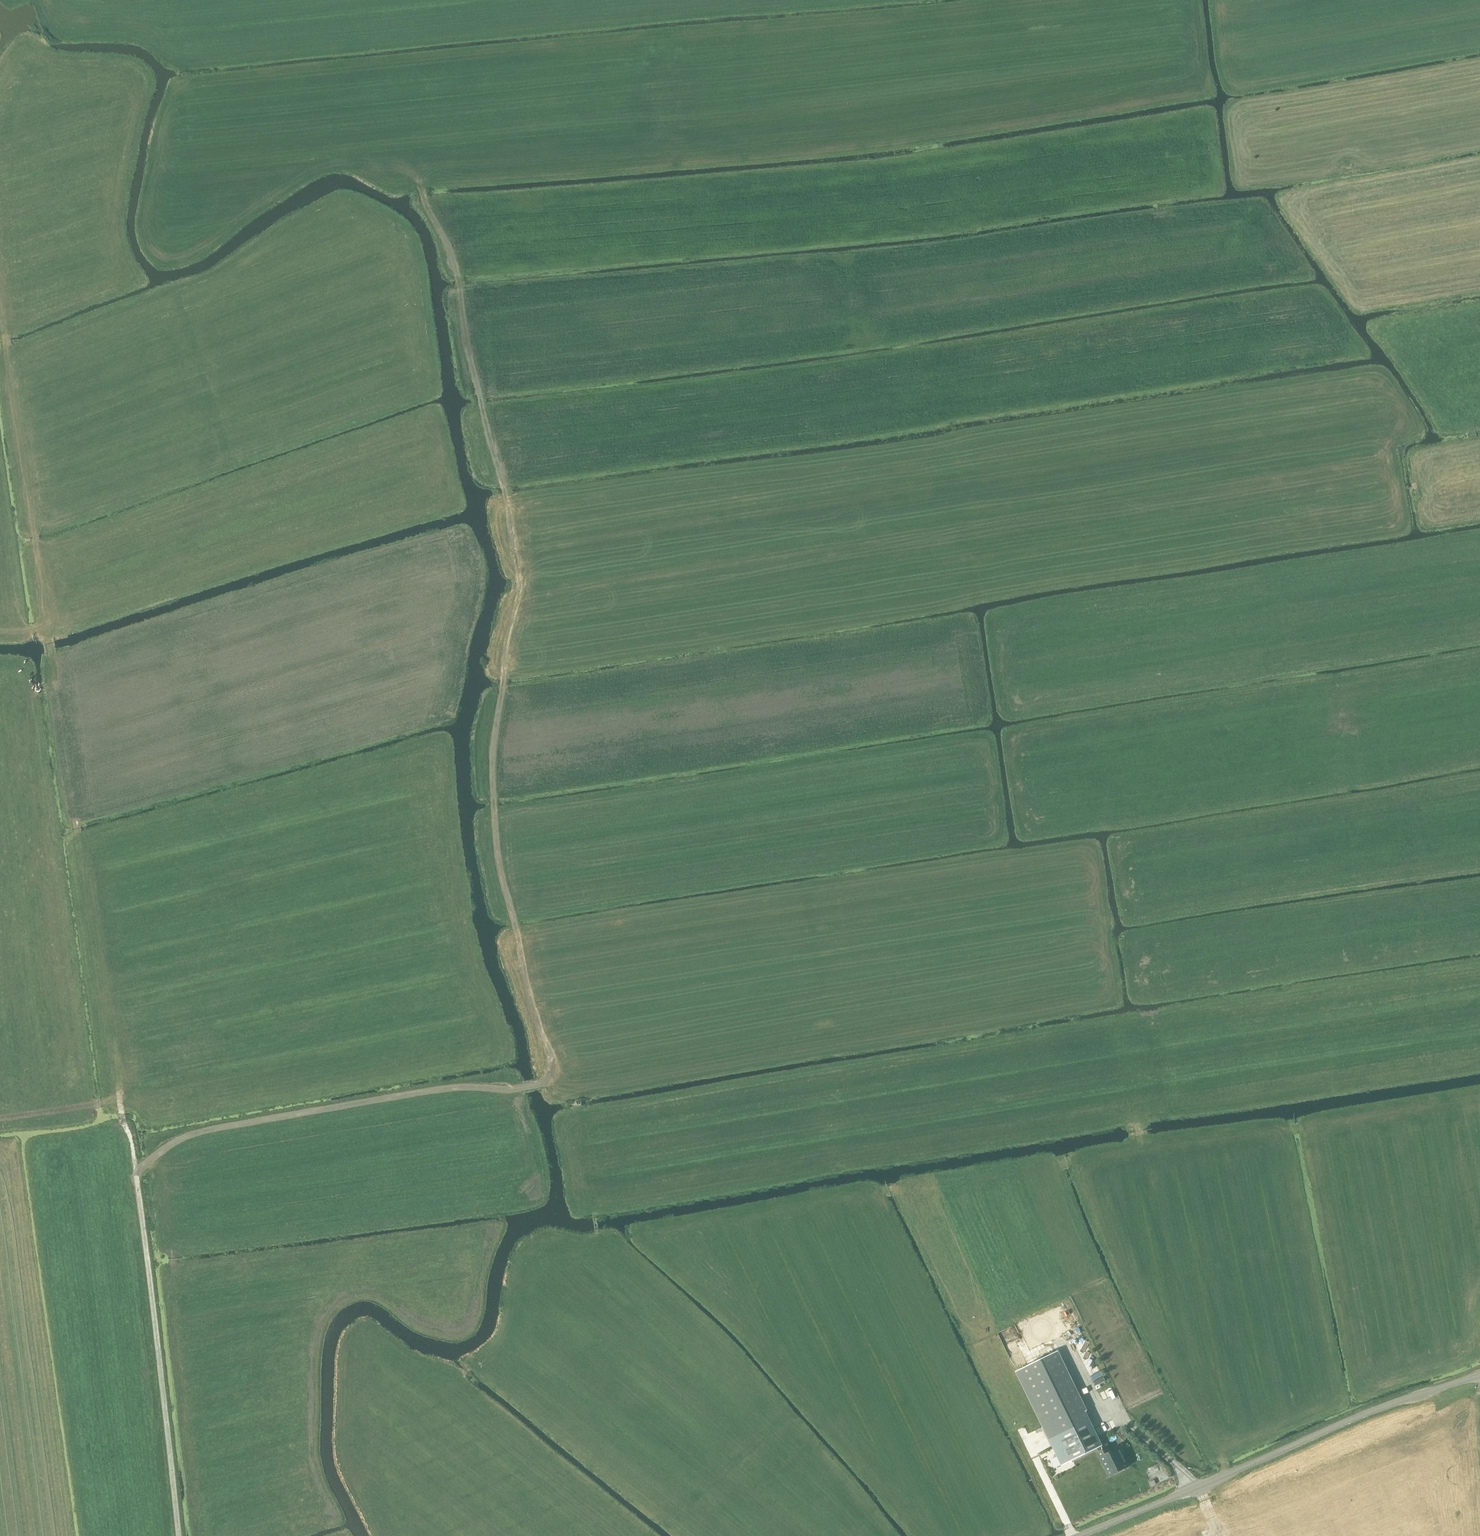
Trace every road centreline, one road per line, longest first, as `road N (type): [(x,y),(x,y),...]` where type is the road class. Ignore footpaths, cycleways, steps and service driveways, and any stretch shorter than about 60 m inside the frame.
road 1 (track): [(418,189),(456,268),(521,587),(493,801),(500,862),(553,1067)]
road 2 (track): [(0,1118),(121,1098),(137,1170),(197,1133),(470,1083),(523,1090)]
road 3 (track): [(137,1170),(180,1535)]
road 4 (unclassified): [(1479,1377),(1361,1416),(1199,1487)]
road 5 (unclassified): [(1077,1535),(1199,1487)]

